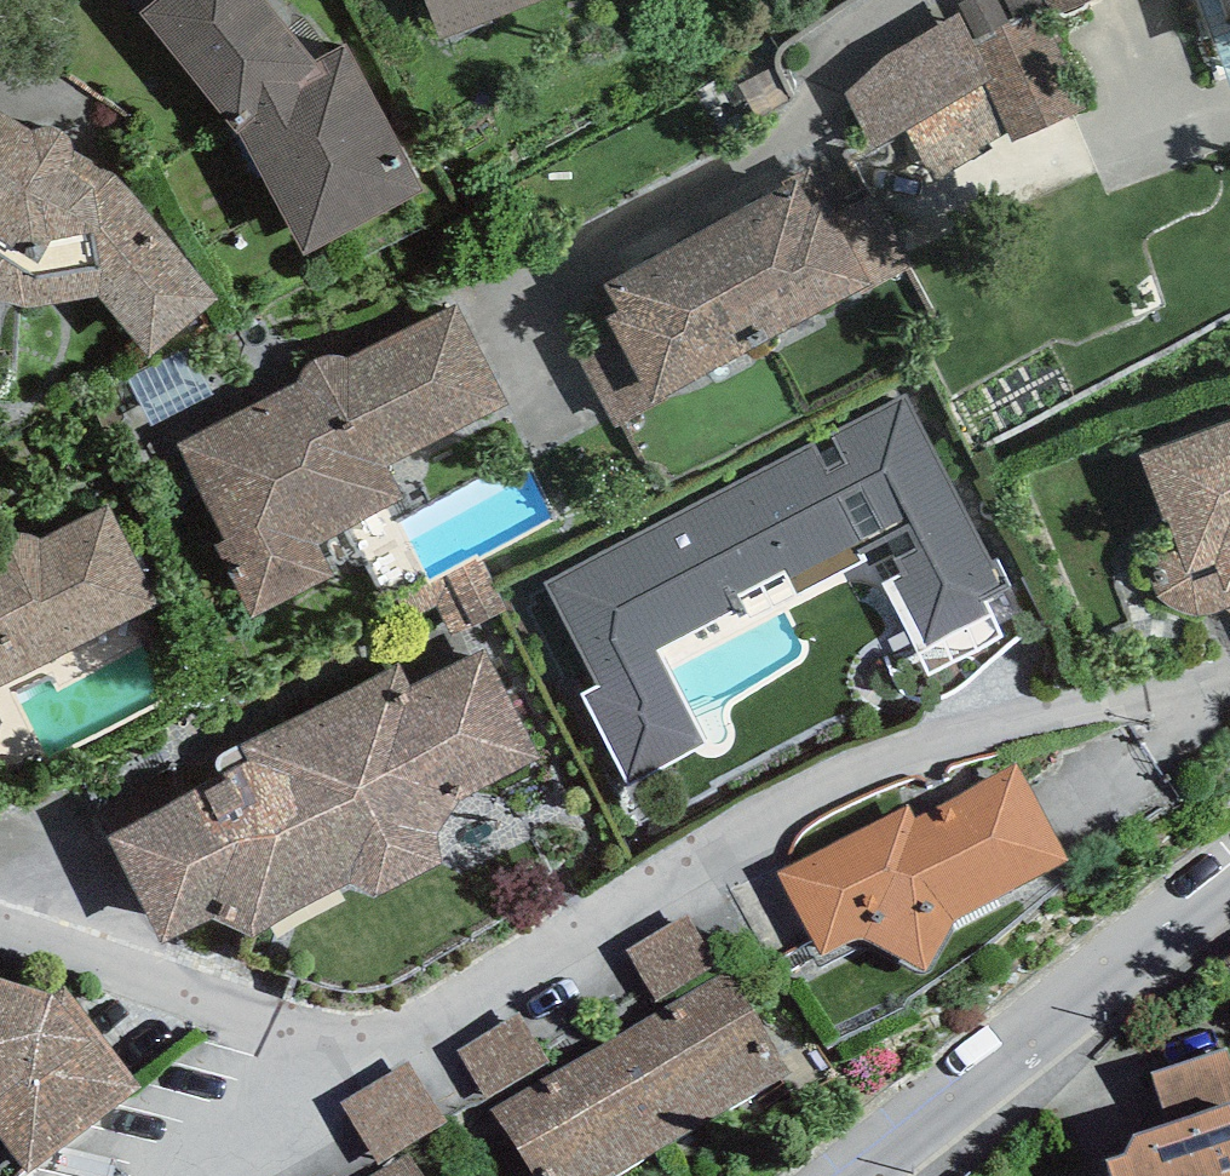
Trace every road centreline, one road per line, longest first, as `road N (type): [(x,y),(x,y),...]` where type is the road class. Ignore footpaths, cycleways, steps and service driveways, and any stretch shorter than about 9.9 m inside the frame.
road 1 (residential): [(377,1051),(973,736),(1229,659)]
road 2 (residential): [(1229,888),(857,1175)]
road 3 (residential): [(0,931),(265,1026),(377,1051)]
road 4 (residential): [(133,1175),(377,1051)]

